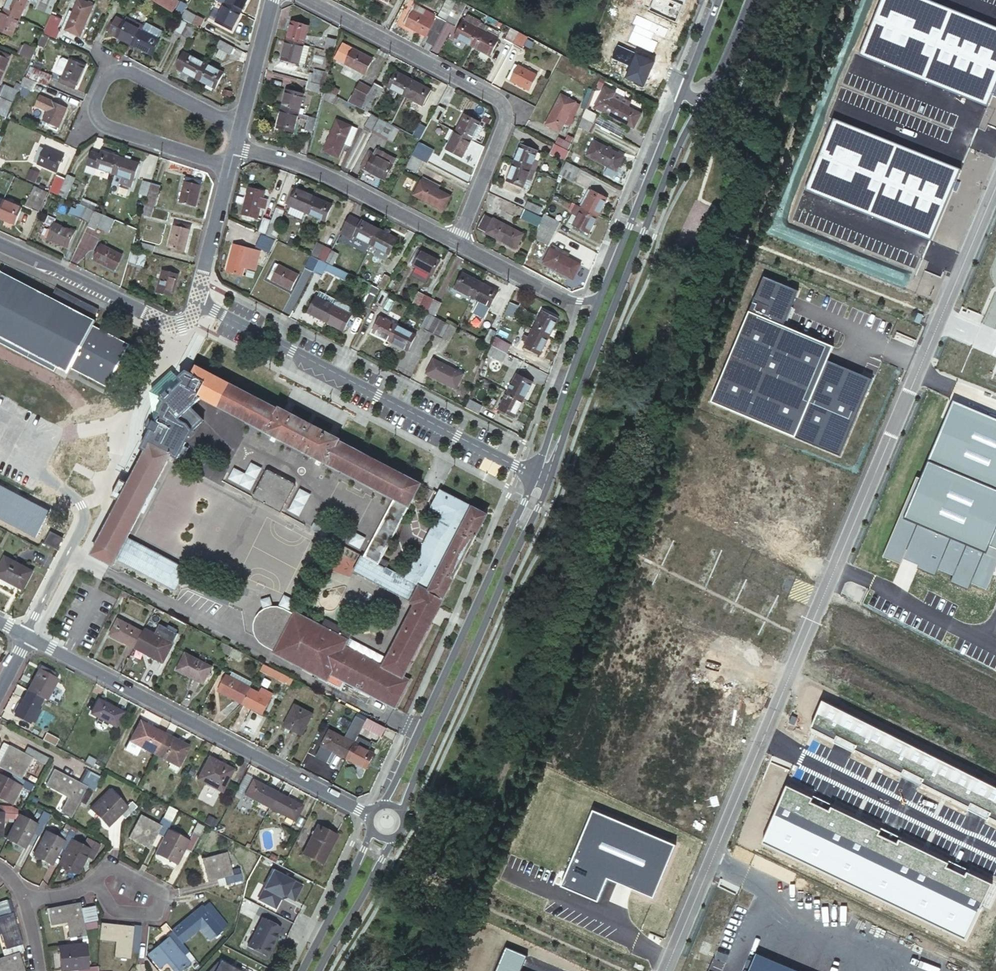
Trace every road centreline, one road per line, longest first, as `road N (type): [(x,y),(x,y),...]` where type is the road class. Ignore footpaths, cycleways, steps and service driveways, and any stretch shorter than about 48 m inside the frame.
road 1 (unclassified): [(995,190),(666,970)]
road 2 (secondary): [(551,479),(678,147),(748,0)]
road 3 (residential): [(373,814),(28,638)]
road 4 (residential): [(196,297),(532,474)]
road 5 (residential): [(306,0),(505,109),(455,243)]
road 6 (secondary): [(401,815),(551,479)]
road 7 (secondary): [(532,474),(384,806)]
road 8 (residential): [(187,331),(28,638)]
road 9 (residential): [(237,128),(125,72),(102,80),(93,108),(102,124),(227,165)]
road 10 (secondary): [(718,0),(599,303)]
road 11 (residential): [(455,243),(339,181),(233,145)]
road 12 (residential): [(0,245),(187,331)]
road 13 (secondary): [(599,303),(532,474)]
road 14 (residential): [(89,884),(112,912),(154,914),(164,891),(108,866)]
road 15 (residential): [(599,303),(568,300),(455,243)]
road 16 (secondary): [(373,831),(303,970)]
road 17 (secondary): [(323,970),(393,837)]
road 18 (residential): [(196,297),(227,165)]
road 19 (residential): [(237,128),(272,0)]

